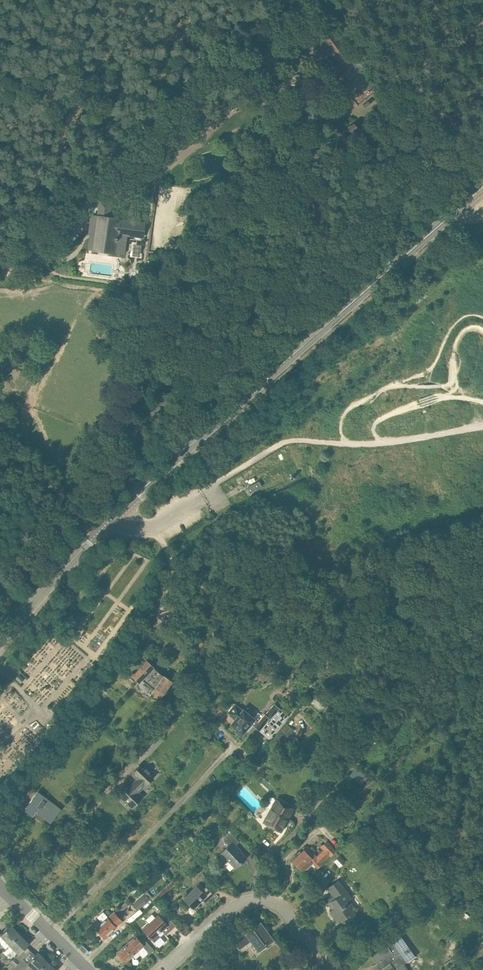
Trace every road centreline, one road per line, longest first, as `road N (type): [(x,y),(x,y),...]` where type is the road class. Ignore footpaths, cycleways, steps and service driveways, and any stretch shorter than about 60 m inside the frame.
road 1 (secondary): [(0,643),(106,524),(482,188)]
road 2 (residential): [(327,969),(286,913),(250,900),(162,969)]

